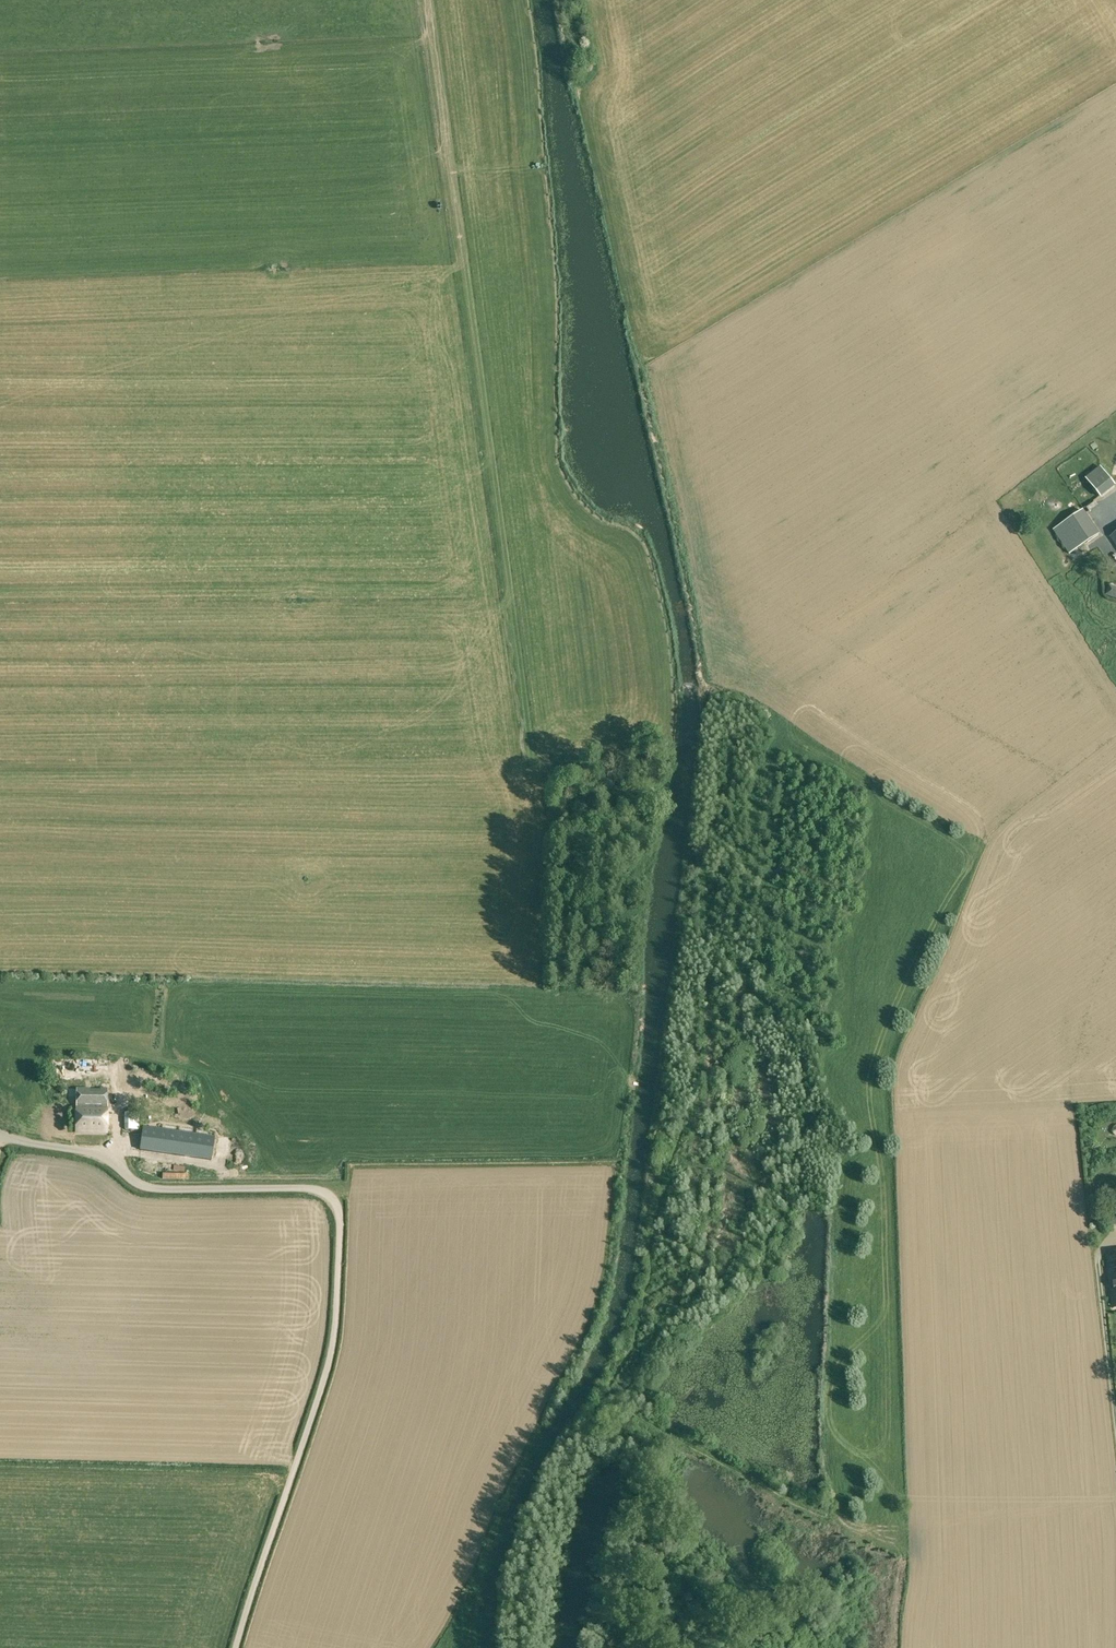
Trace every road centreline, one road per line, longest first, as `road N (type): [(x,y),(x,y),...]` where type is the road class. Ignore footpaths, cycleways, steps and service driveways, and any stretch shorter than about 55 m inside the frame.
road 1 (unclassified): [(236,1647),(330,1362),(336,1202),(309,1188),(141,1186),(103,1155),(0,1134)]
road 2 (track): [(1097,1251),(1115,1413)]

